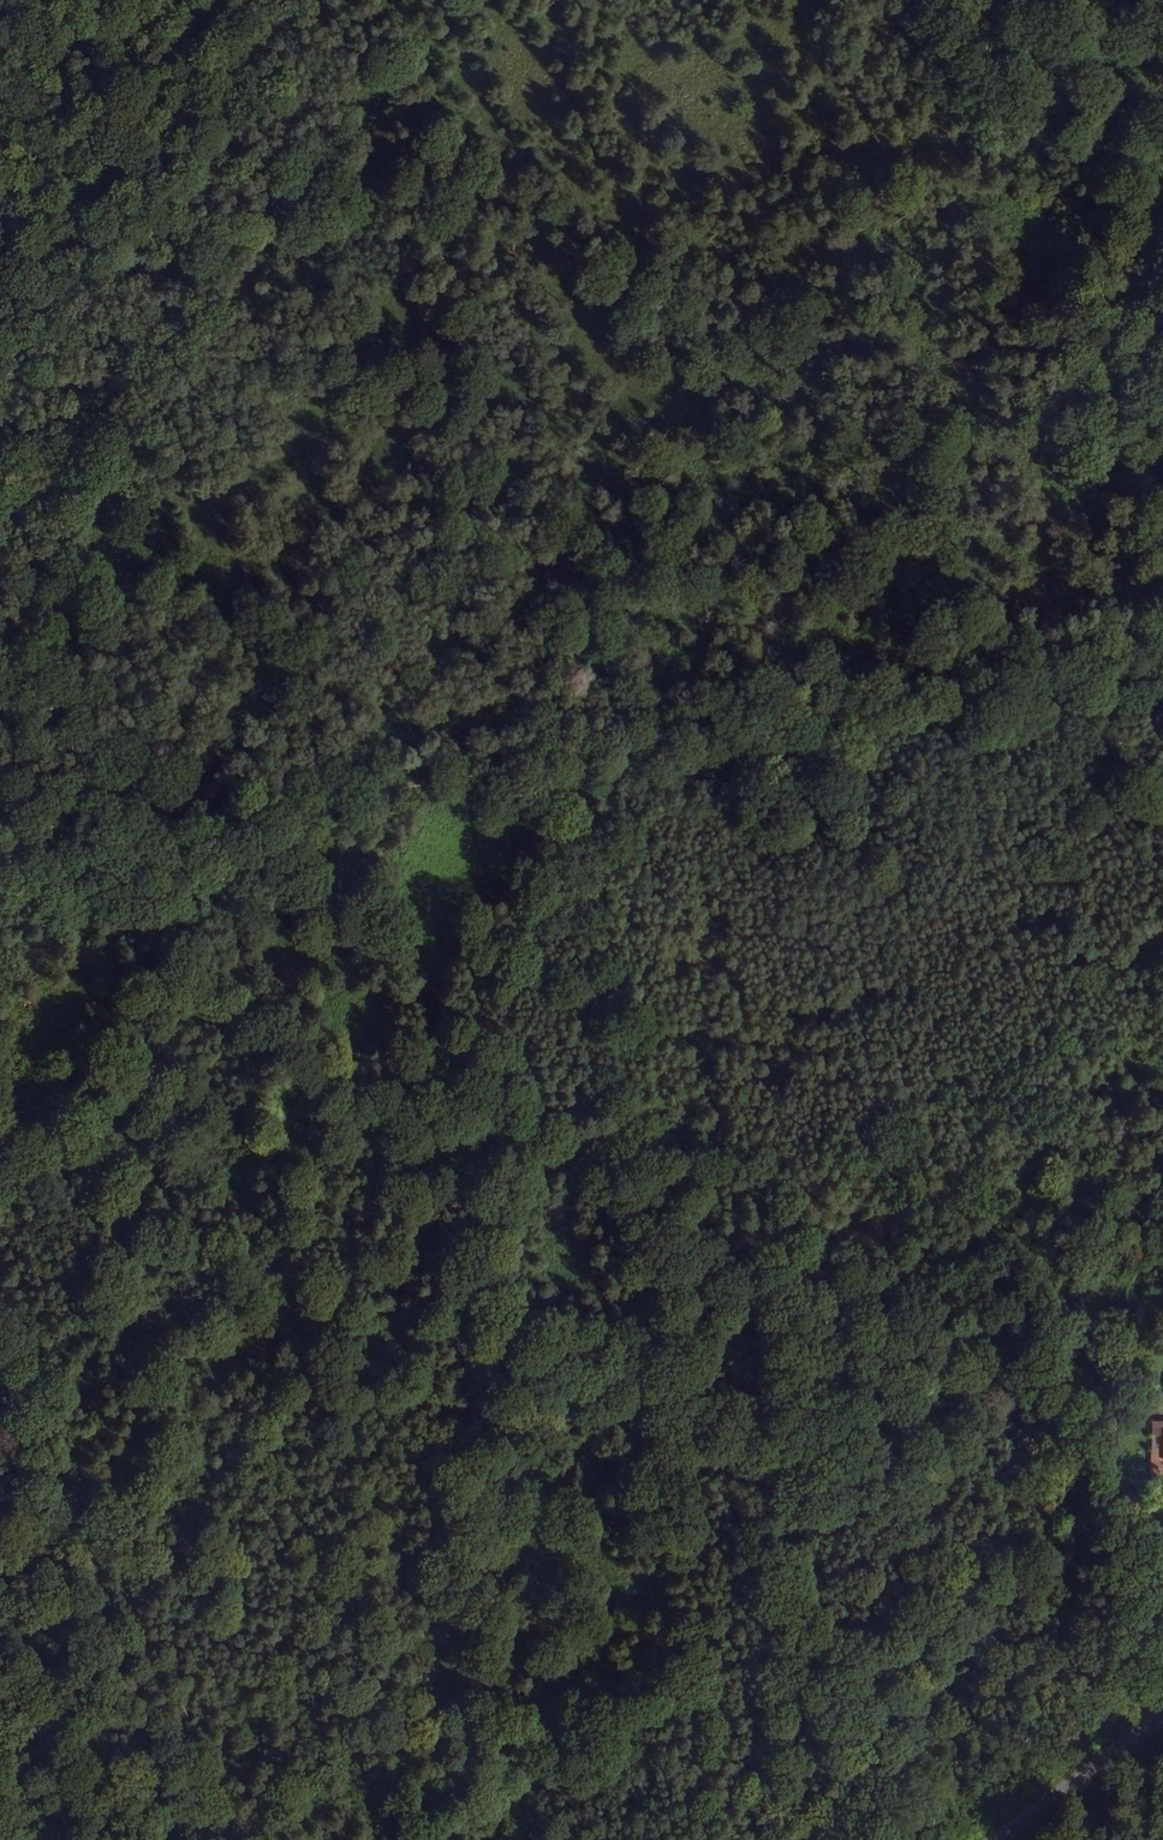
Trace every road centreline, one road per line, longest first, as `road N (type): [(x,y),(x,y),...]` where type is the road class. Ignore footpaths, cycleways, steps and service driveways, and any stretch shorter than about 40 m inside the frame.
road 1 (track): [(0,880),(1162,629)]
road 2 (primary): [(996,1839),(1162,1716)]

